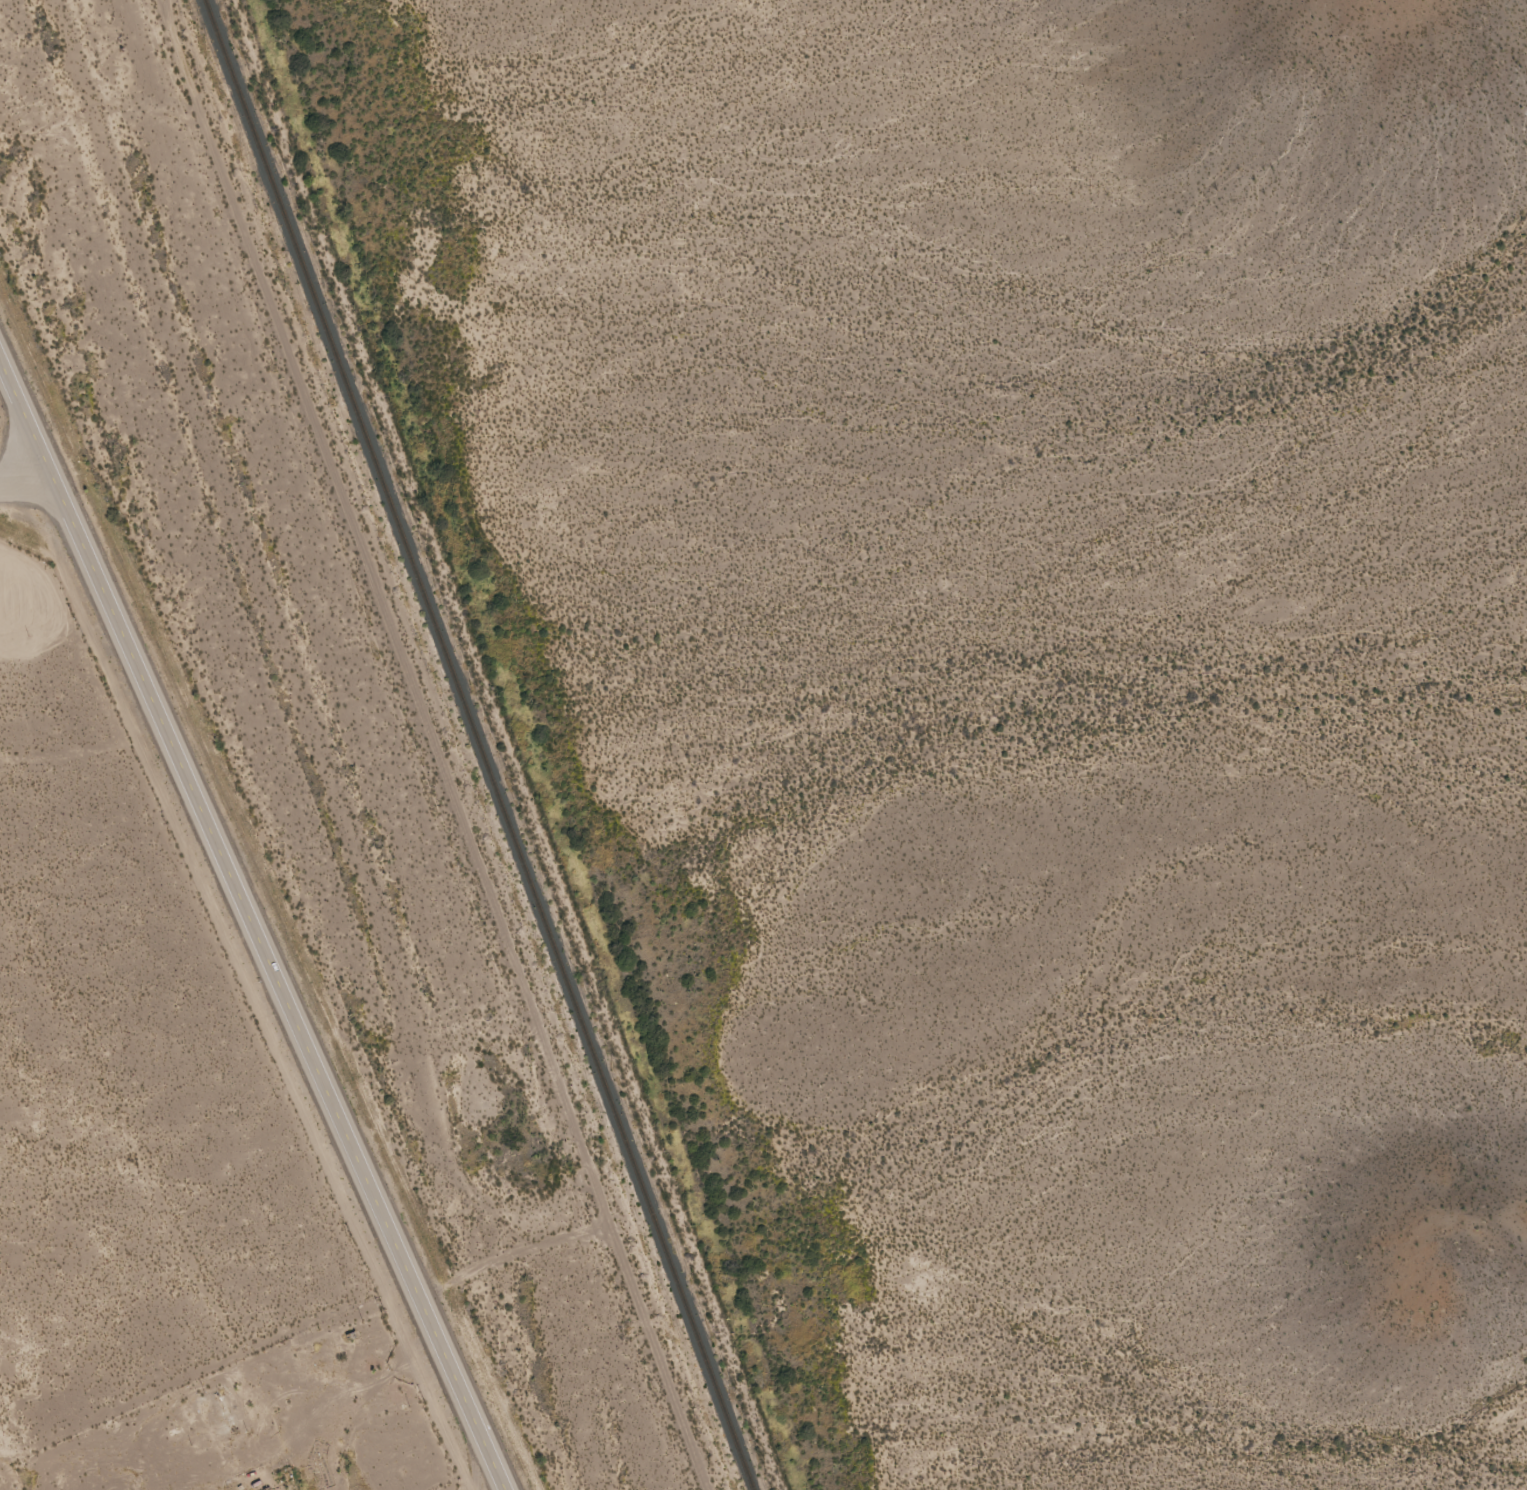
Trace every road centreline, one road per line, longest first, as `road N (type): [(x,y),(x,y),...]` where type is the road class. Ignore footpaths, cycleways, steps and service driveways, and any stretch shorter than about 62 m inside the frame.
road 1 (trunk): [(508,1489),(0,369)]

